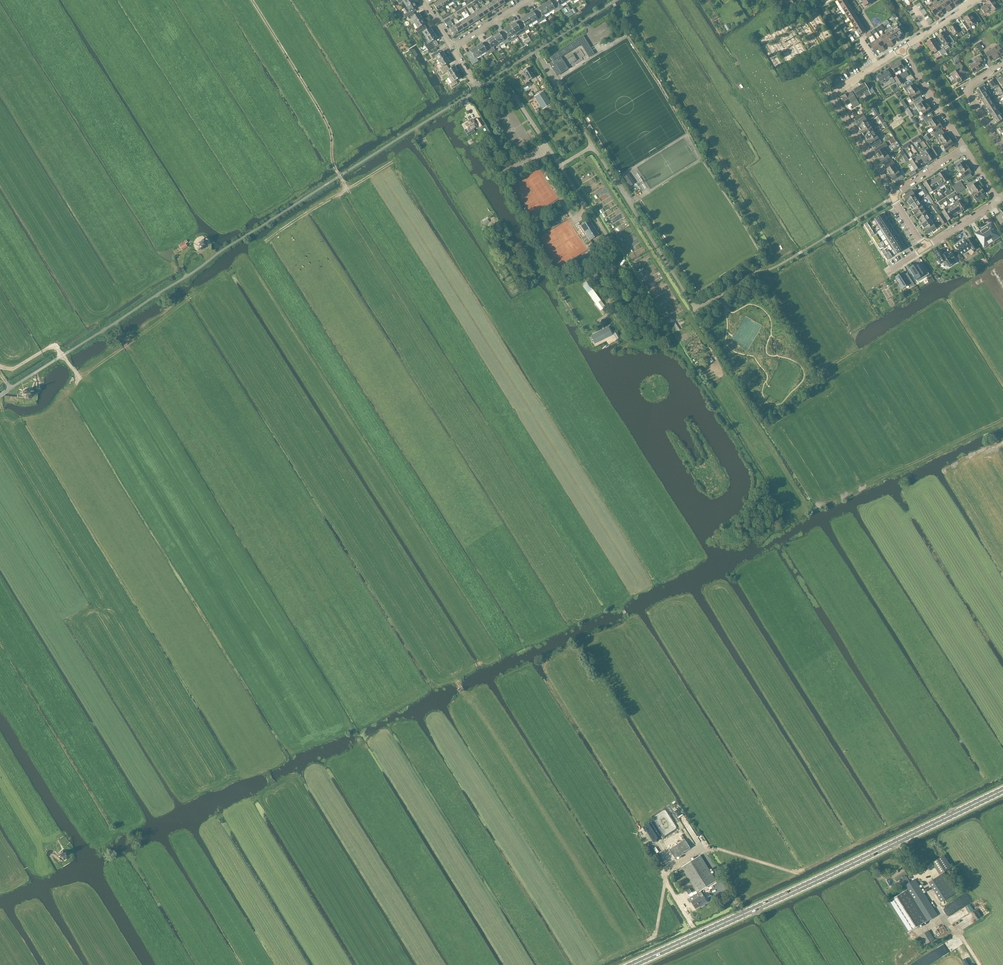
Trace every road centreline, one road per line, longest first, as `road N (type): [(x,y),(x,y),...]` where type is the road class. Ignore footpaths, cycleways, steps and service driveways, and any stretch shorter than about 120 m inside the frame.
road 1 (track): [(0,396),(459,102)]
road 2 (track): [(671,864),(663,879),(685,922),(648,940),(624,938),(455,679)]
road 3 (secondary): [(634,964),(1002,790)]
road 4 (track): [(341,179),(324,119),(251,0)]
road 5 (residential): [(478,90),(615,0)]
road 6 (residential): [(893,193),(831,95),(864,74)]
road 7 (track): [(392,162),(265,242)]

